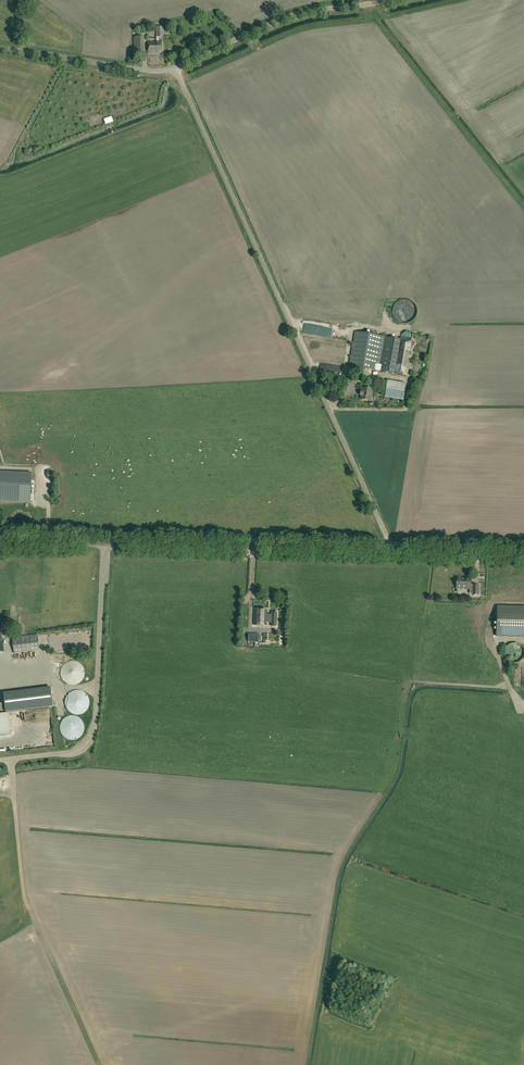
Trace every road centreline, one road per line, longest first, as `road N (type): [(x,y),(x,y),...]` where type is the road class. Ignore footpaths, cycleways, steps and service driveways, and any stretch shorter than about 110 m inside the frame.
road 1 (unclassified): [(390,549),(174,68)]
road 2 (tertiary): [(255,544),(0,541)]
road 3 (unclassified): [(396,0),(286,18),(174,68)]
road 4 (unclassified): [(174,68),(0,48)]
road 5 (track): [(10,759),(26,902)]
road 6 (tertiary): [(390,549),(255,544)]
road 7 (tertiary): [(523,553),(390,549)]

